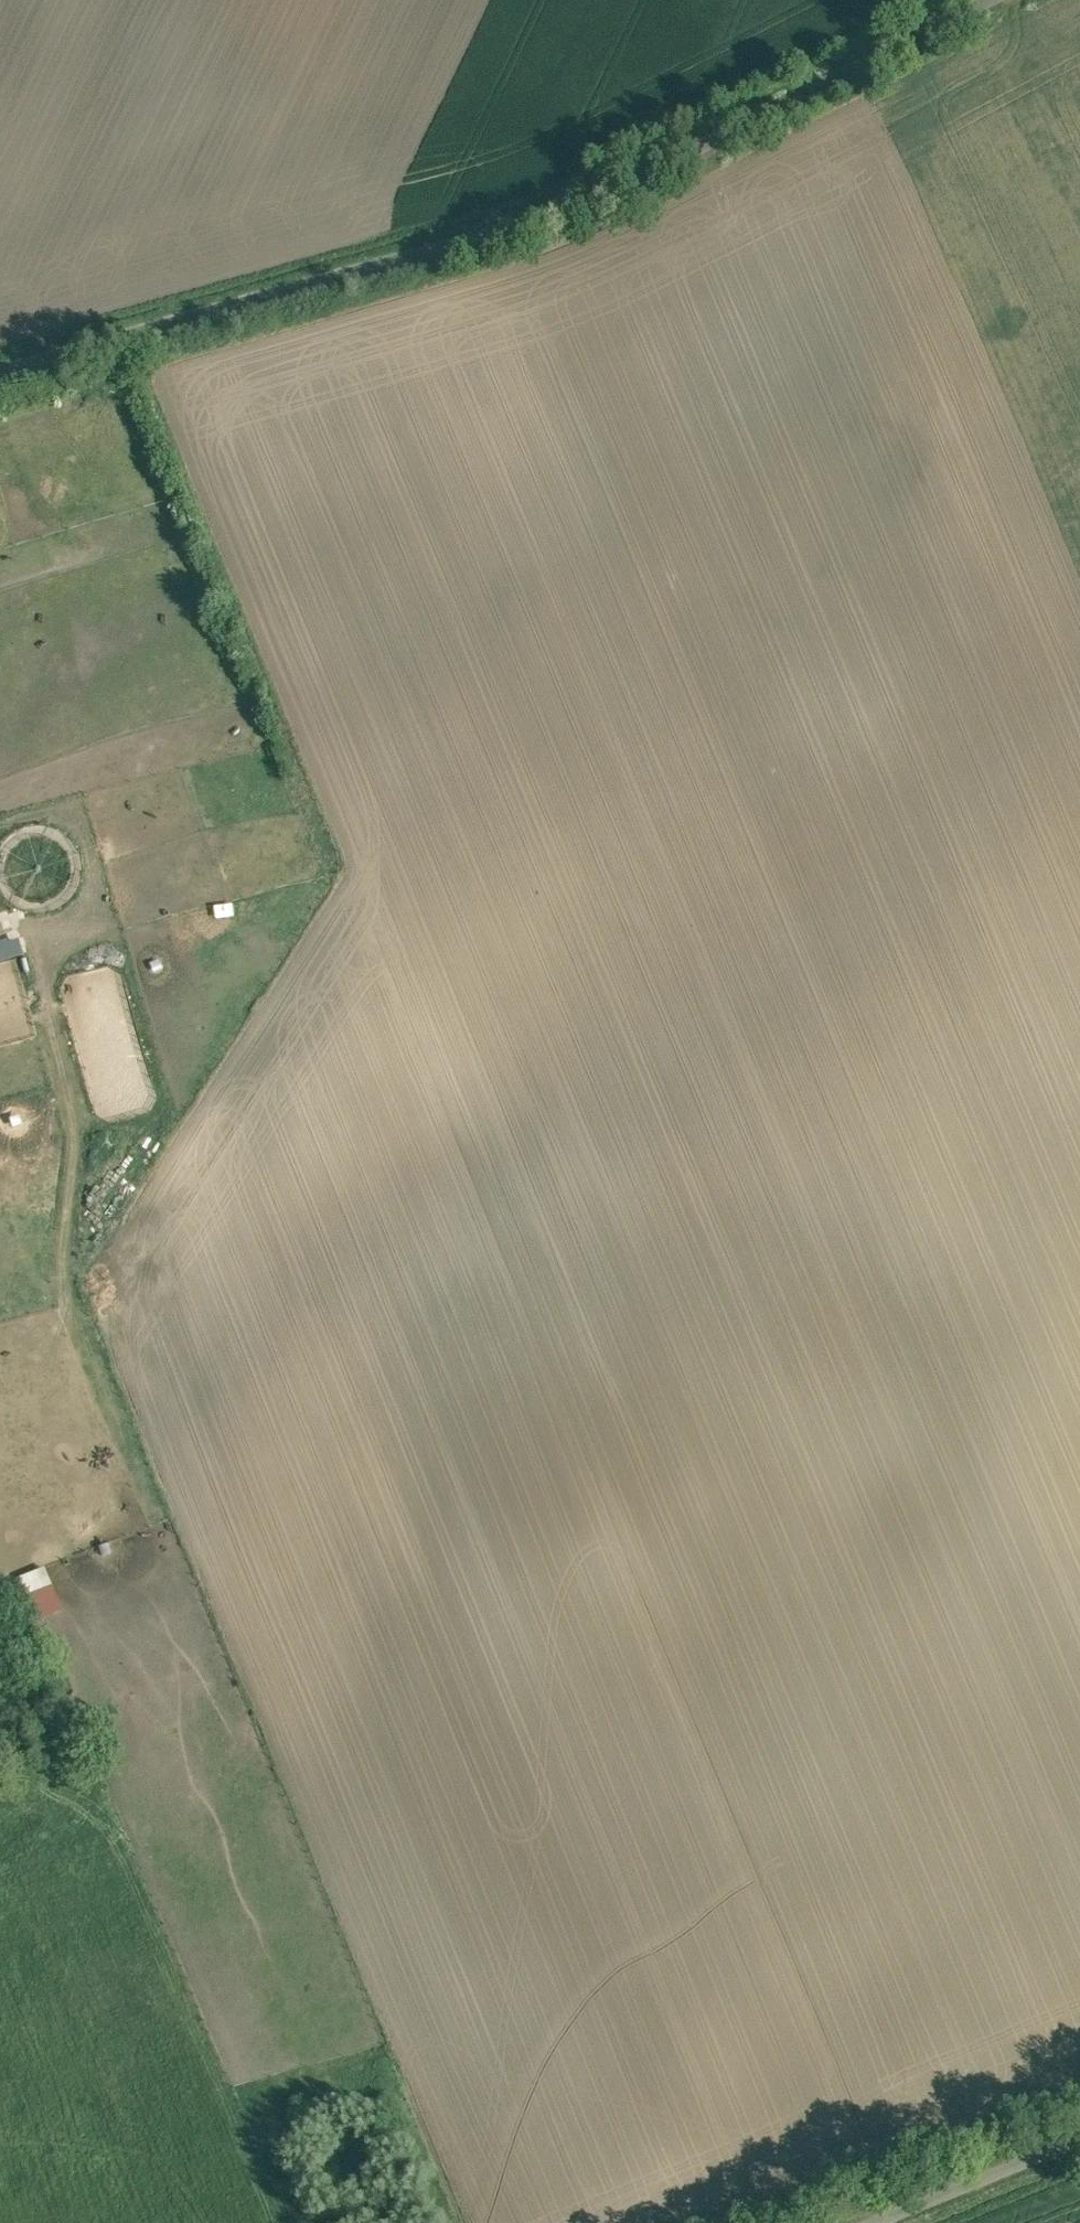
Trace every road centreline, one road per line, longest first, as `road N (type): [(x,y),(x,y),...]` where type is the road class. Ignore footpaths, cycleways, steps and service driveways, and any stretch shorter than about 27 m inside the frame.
road 1 (unclassified): [(0,369),(576,205),(982,0)]
road 2 (unclassified): [(1079,2144),(887,2222)]

